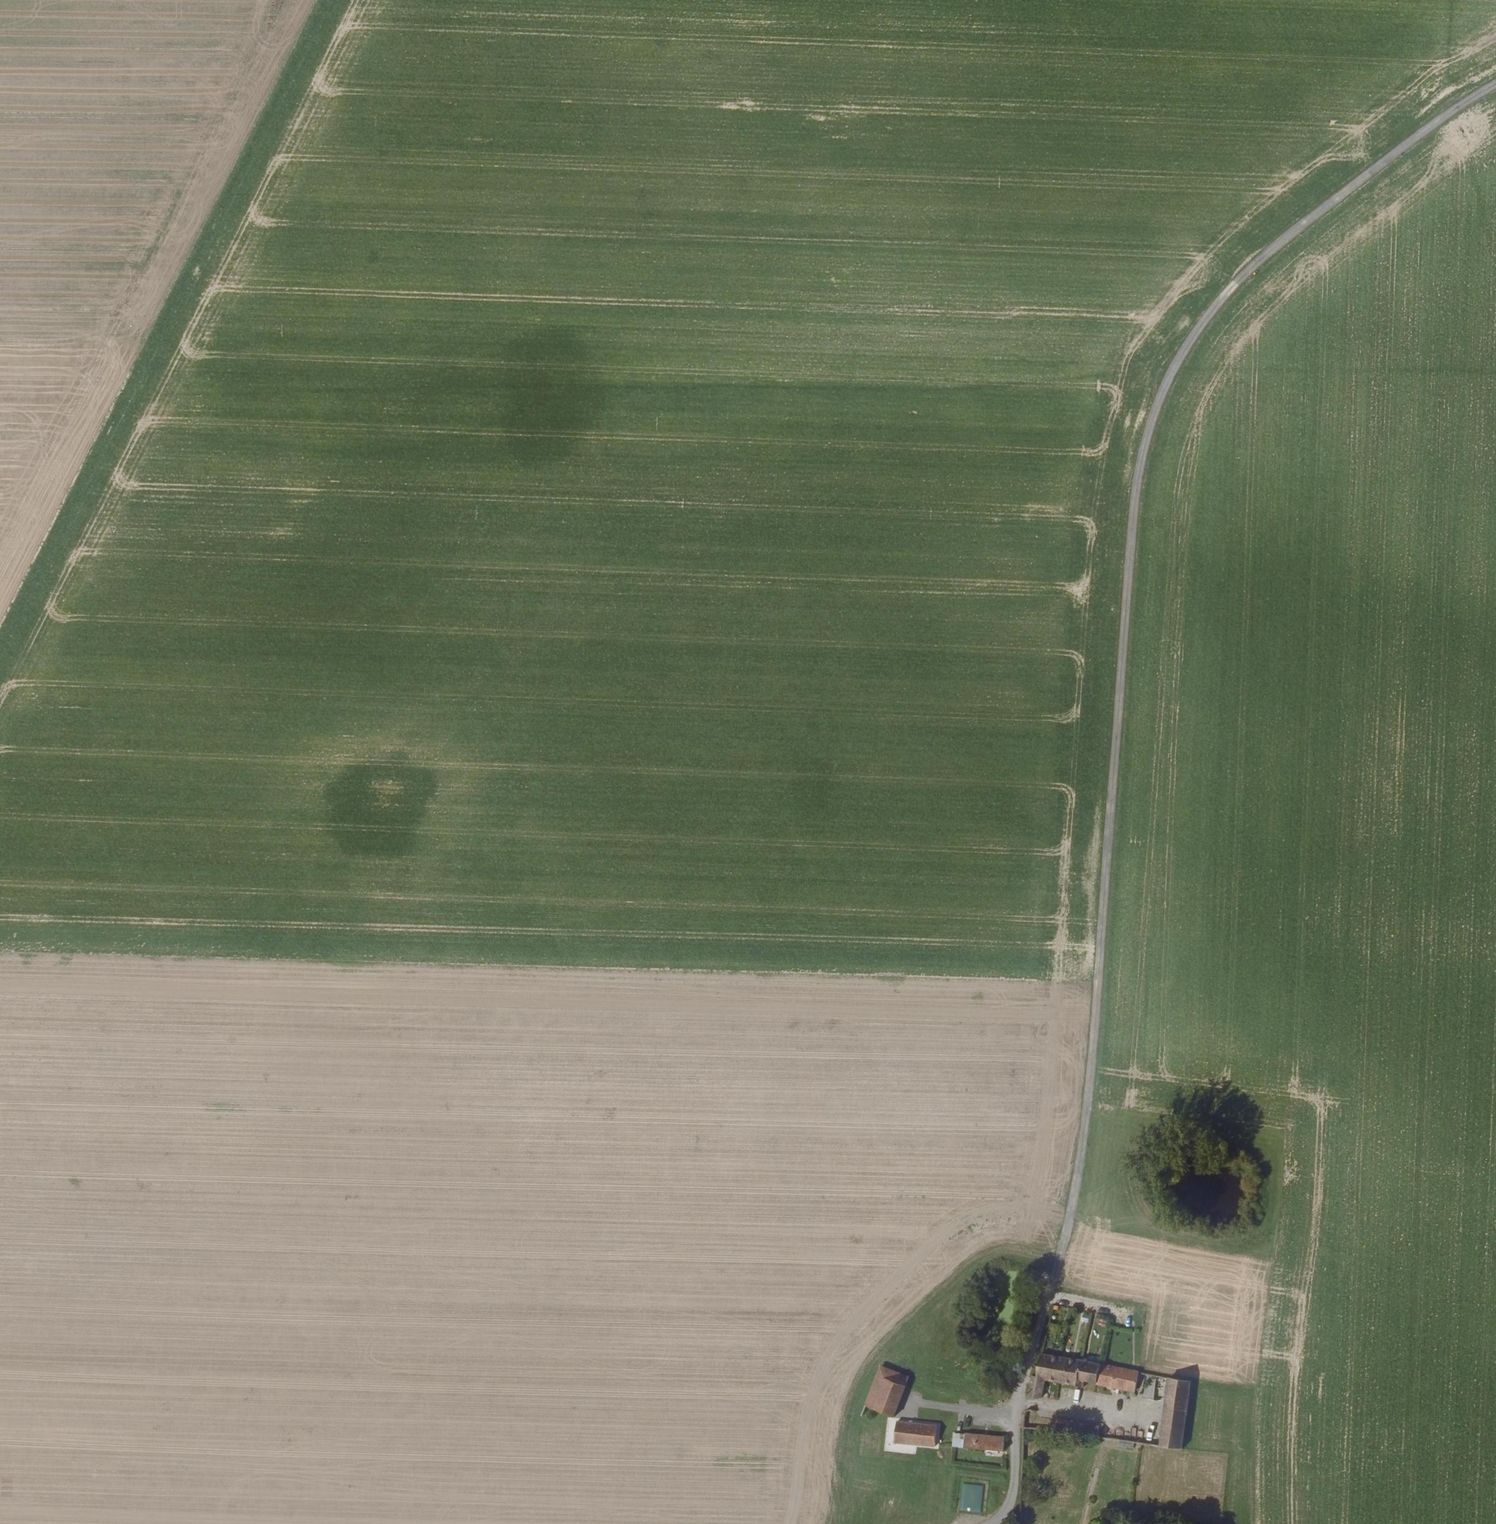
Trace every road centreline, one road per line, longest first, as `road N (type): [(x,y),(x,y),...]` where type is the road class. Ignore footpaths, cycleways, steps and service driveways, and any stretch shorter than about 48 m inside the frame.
road 1 (track): [(1050,1296),(1085,1147),(1142,470),(1176,363),(1238,281),(1443,120),(1495,89)]
road 2 (unclassified): [(997,1523),(1015,1490),(1022,1382),(1050,1296)]

